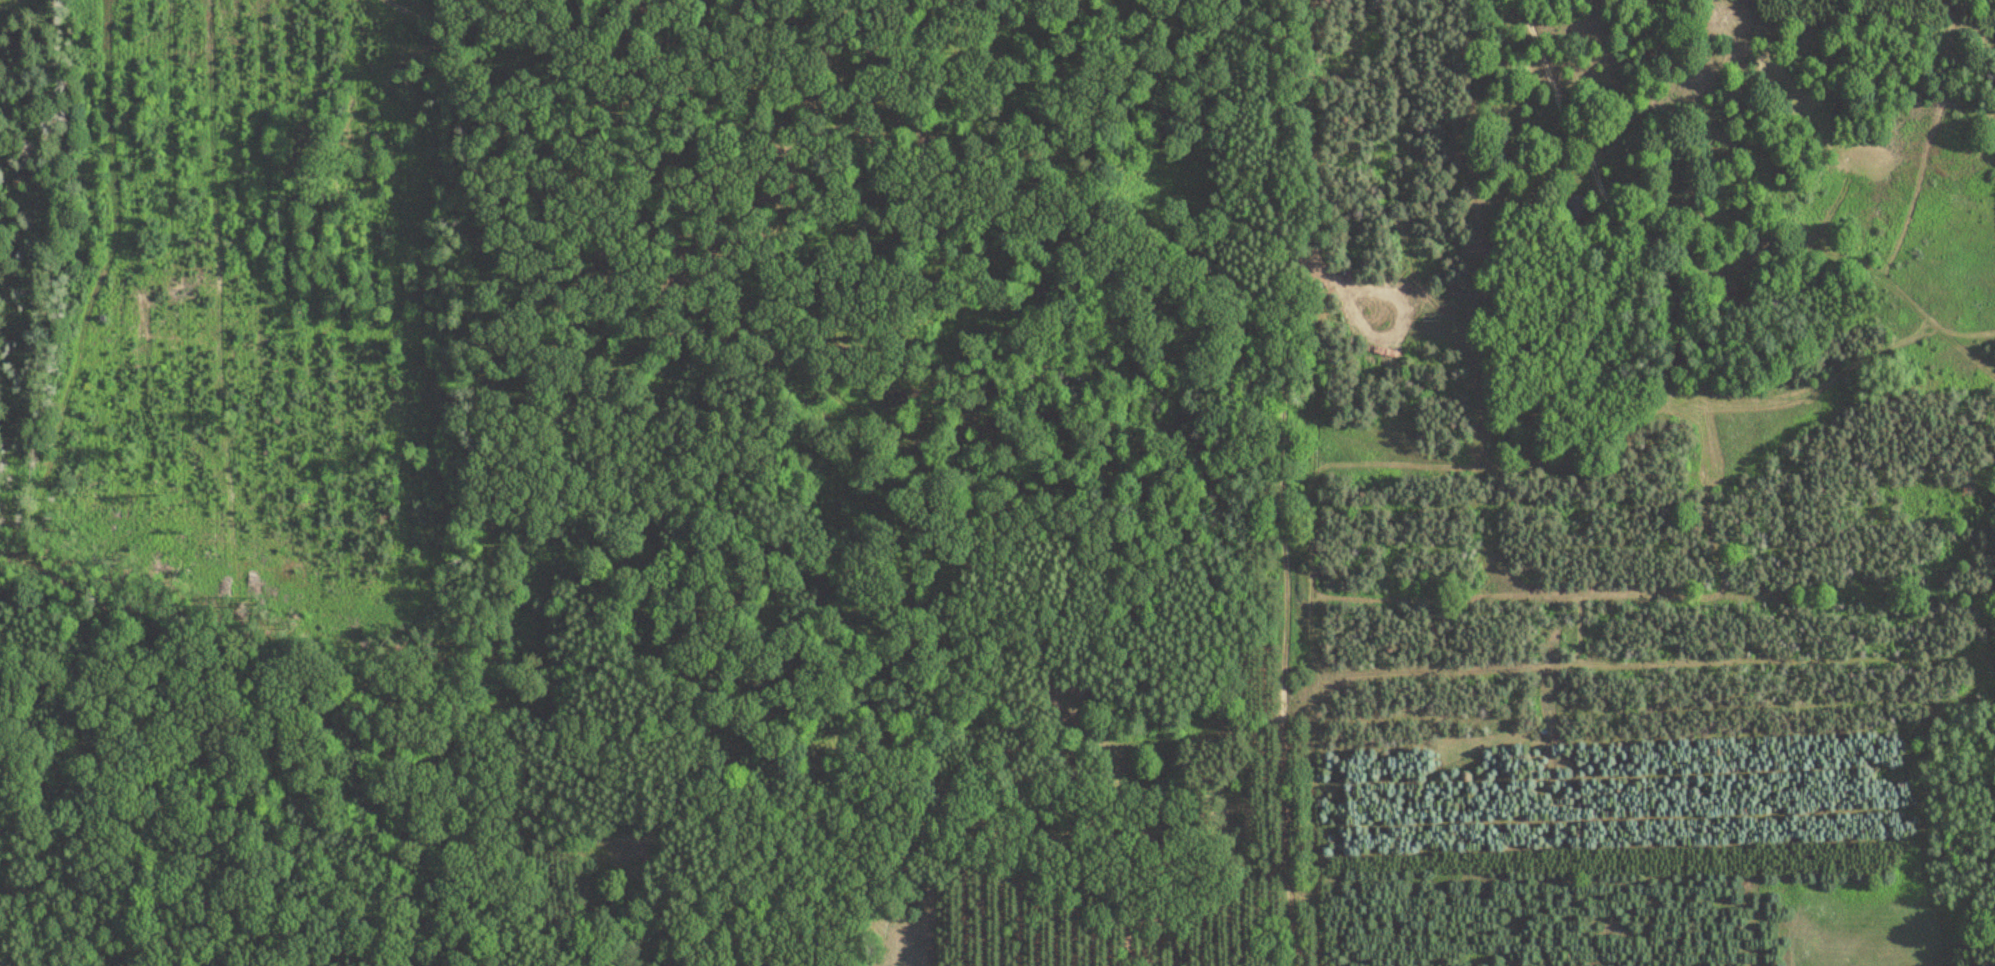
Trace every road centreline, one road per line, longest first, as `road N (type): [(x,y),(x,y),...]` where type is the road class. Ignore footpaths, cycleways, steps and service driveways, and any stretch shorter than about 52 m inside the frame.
road 1 (track): [(1283,965),(1286,0)]

